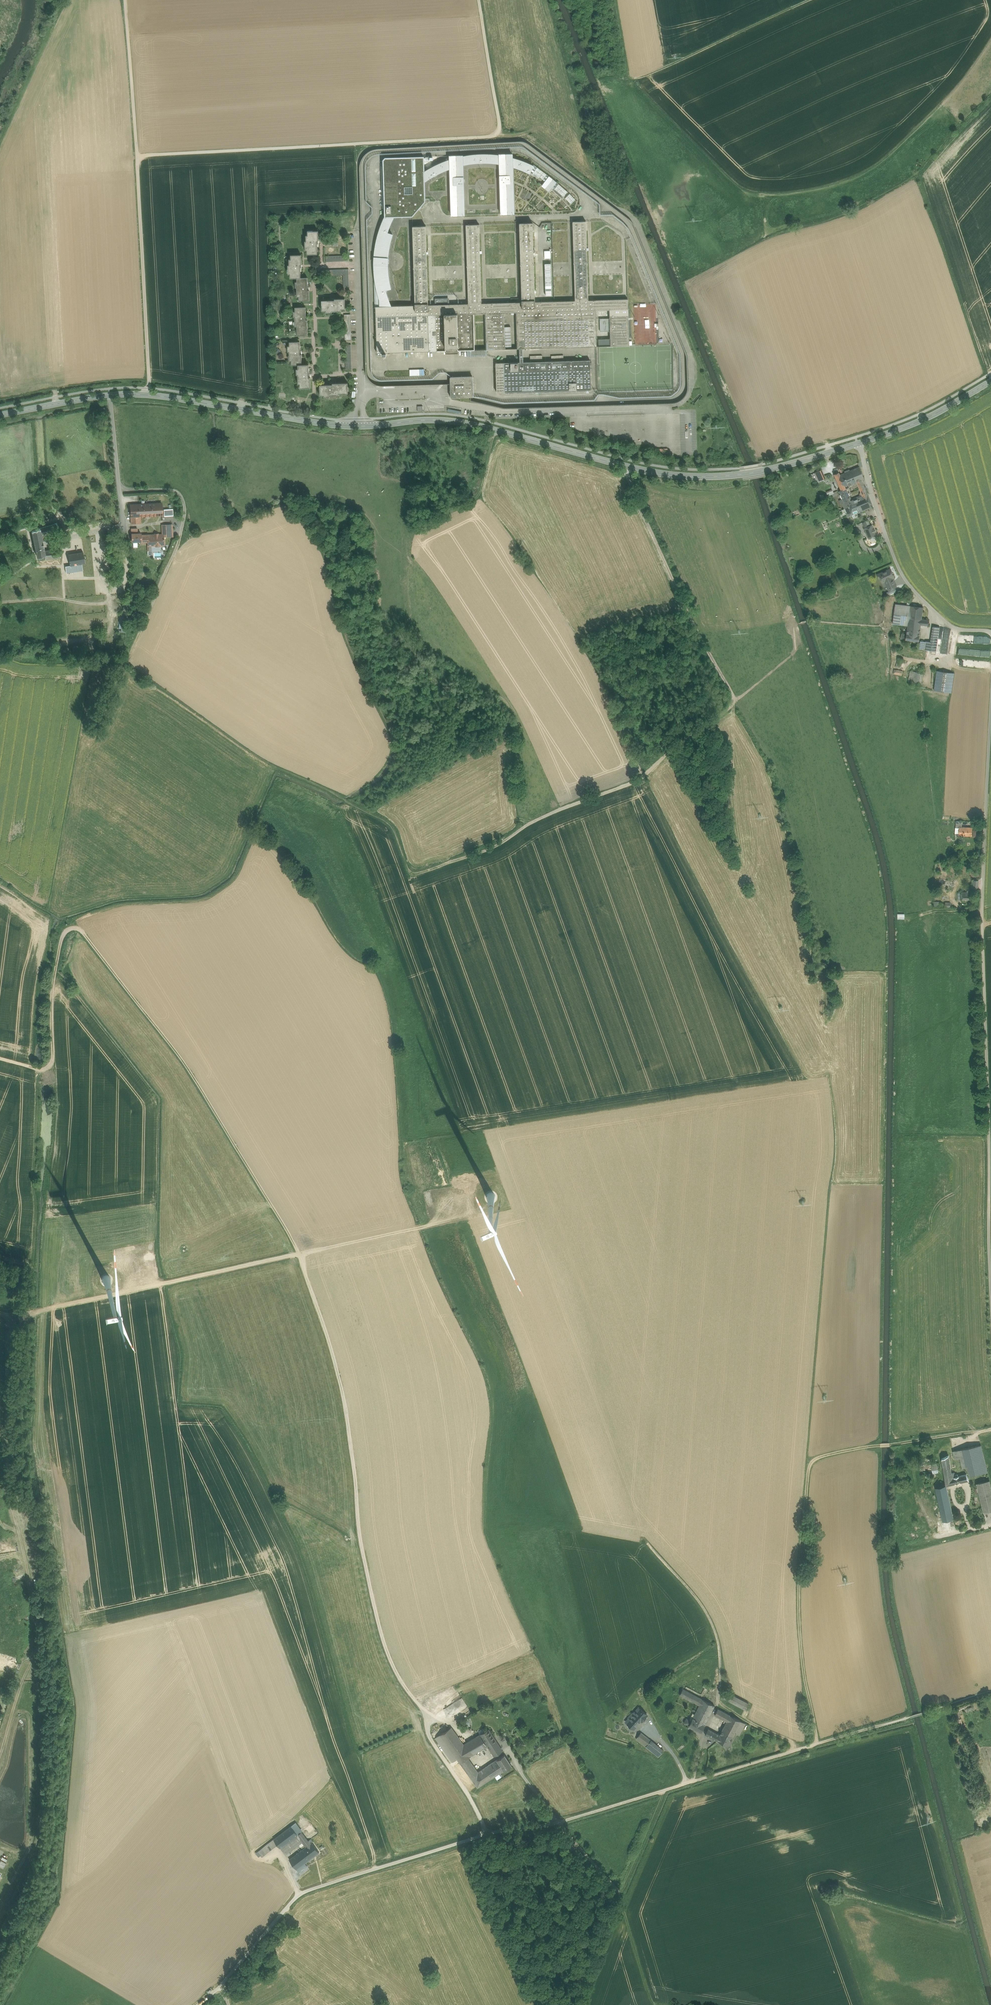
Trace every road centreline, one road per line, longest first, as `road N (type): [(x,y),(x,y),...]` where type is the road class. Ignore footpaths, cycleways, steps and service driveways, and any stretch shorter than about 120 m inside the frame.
road 1 (track): [(486,1834),(387,1650),(361,1543),(334,1347),(289,1228),(242,1149),(78,929),(64,937),(51,996),(53,1067),(0,1057)]
road 2 (tertiary): [(990,382),(859,445),(759,471),(690,476),(444,421),(326,425),(149,395),(0,415)]
road 3 (track): [(626,466),(734,699),(723,714),(635,783),(553,812),(489,849),(410,876),(389,823),(279,770)]
road 4 (track): [(990,1305),(981,905),(990,712)]
road 5 (unclassified): [(686,1784),(560,1823),(486,1834),(298,1894),(199,2004)]
road 6 (track): [(478,0),(500,137),(137,156)]
road 7 (track): [(0,1313),(462,1216)]
road 8 (track): [(817,1744),(799,1647),(810,1463),(990,1425)]
road 9 (track): [(127,0),(149,389)]
road 10 (track): [(811,0),(636,84),(627,81),(613,0)]
road 11 (track): [(800,1749),(719,1704),(713,1612),(651,1543)]
road 12 (track): [(990,632),(954,629),(903,577),(859,445)]
road 13 (track): [(120,490),(166,490),(185,503),(126,661)]
road 14 (track): [(495,431),(481,496),(416,533),(414,614)]
road 15 (track): [(909,1716),(698,1780)]

